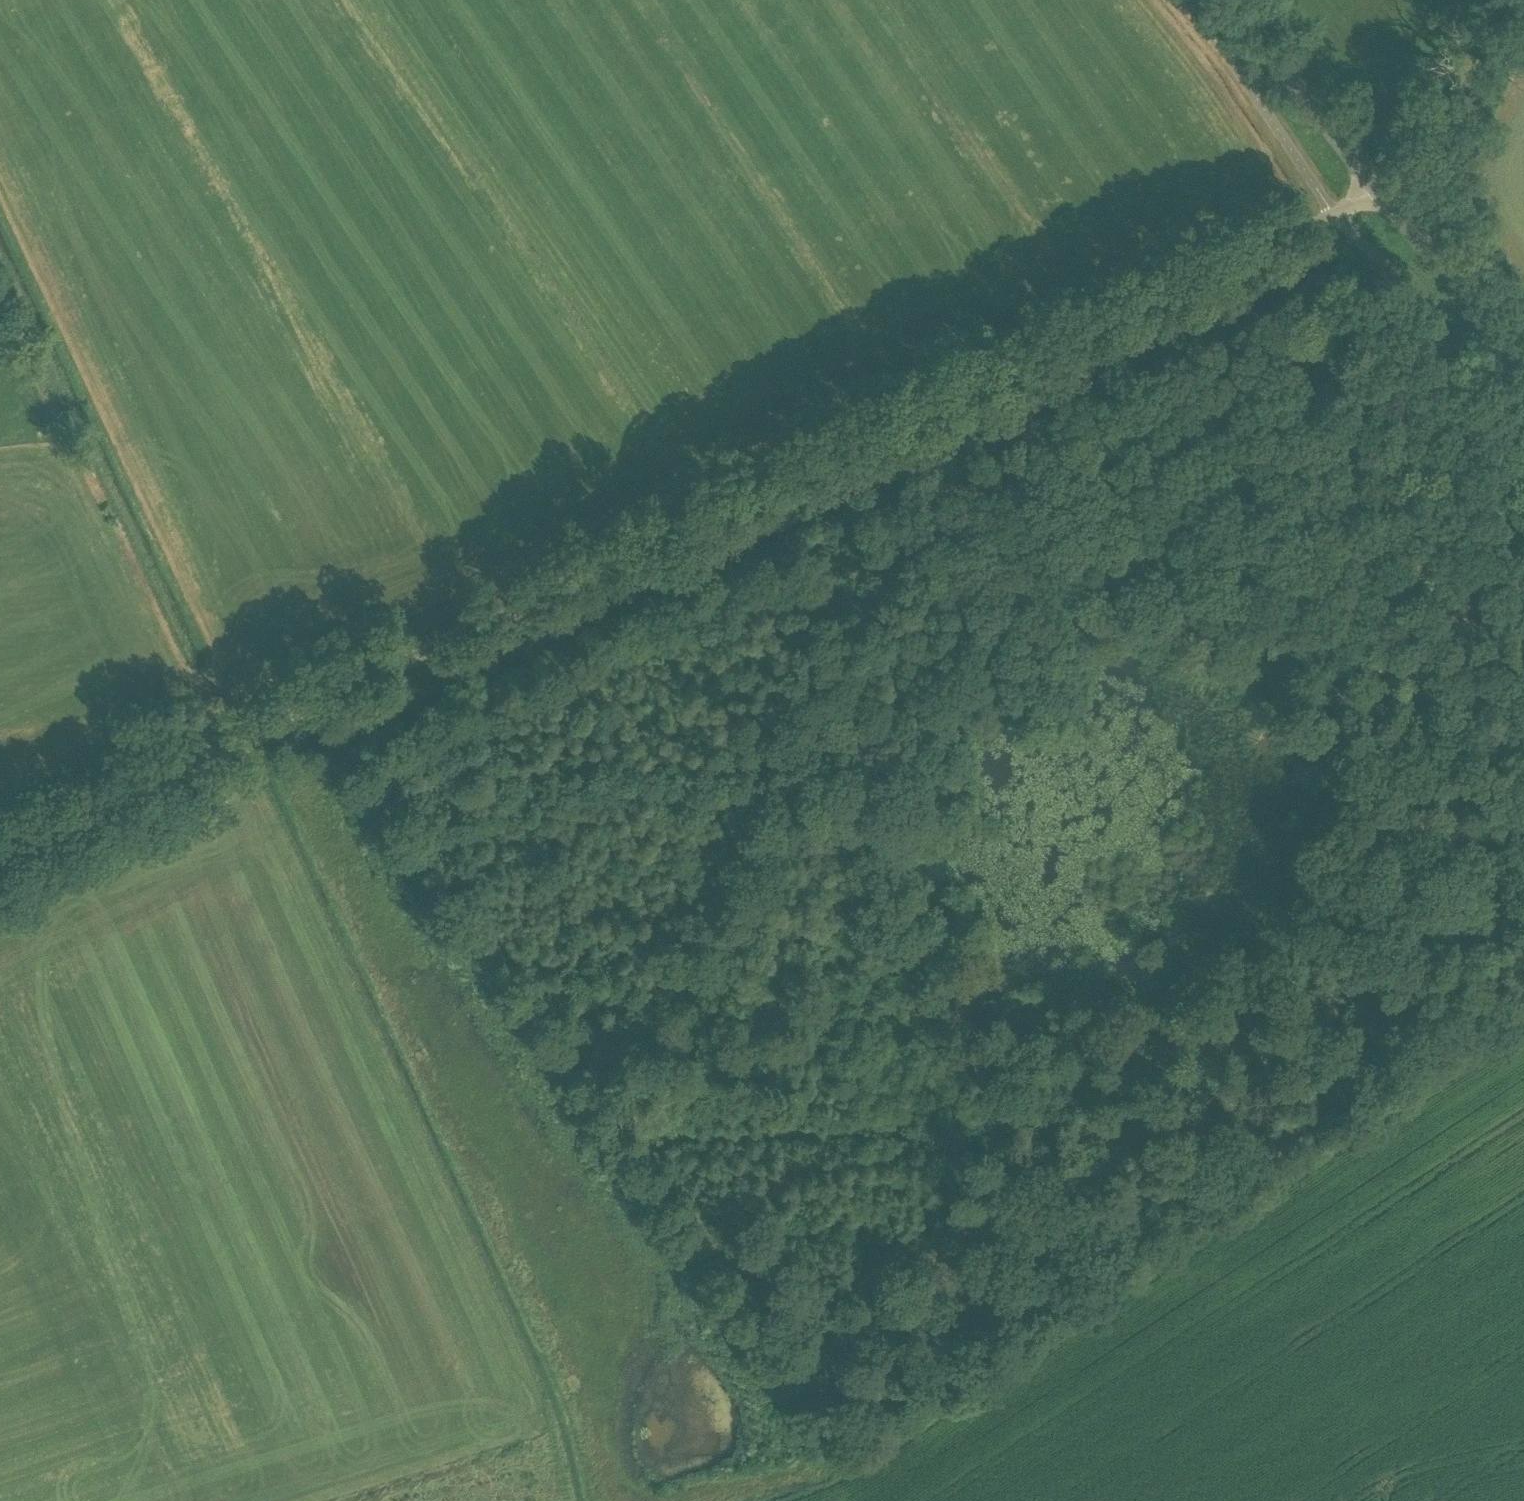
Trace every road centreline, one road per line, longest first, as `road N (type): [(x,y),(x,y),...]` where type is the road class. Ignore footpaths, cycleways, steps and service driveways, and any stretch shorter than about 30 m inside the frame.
road 1 (unclassified): [(0,870),(1386,191)]
road 2 (tertiary): [(1386,191),(1226,0)]
road 3 (tertiary): [(1523,395),(1483,323),(1386,191)]
road 4 (track): [(1503,0),(1418,176),(1386,191)]

